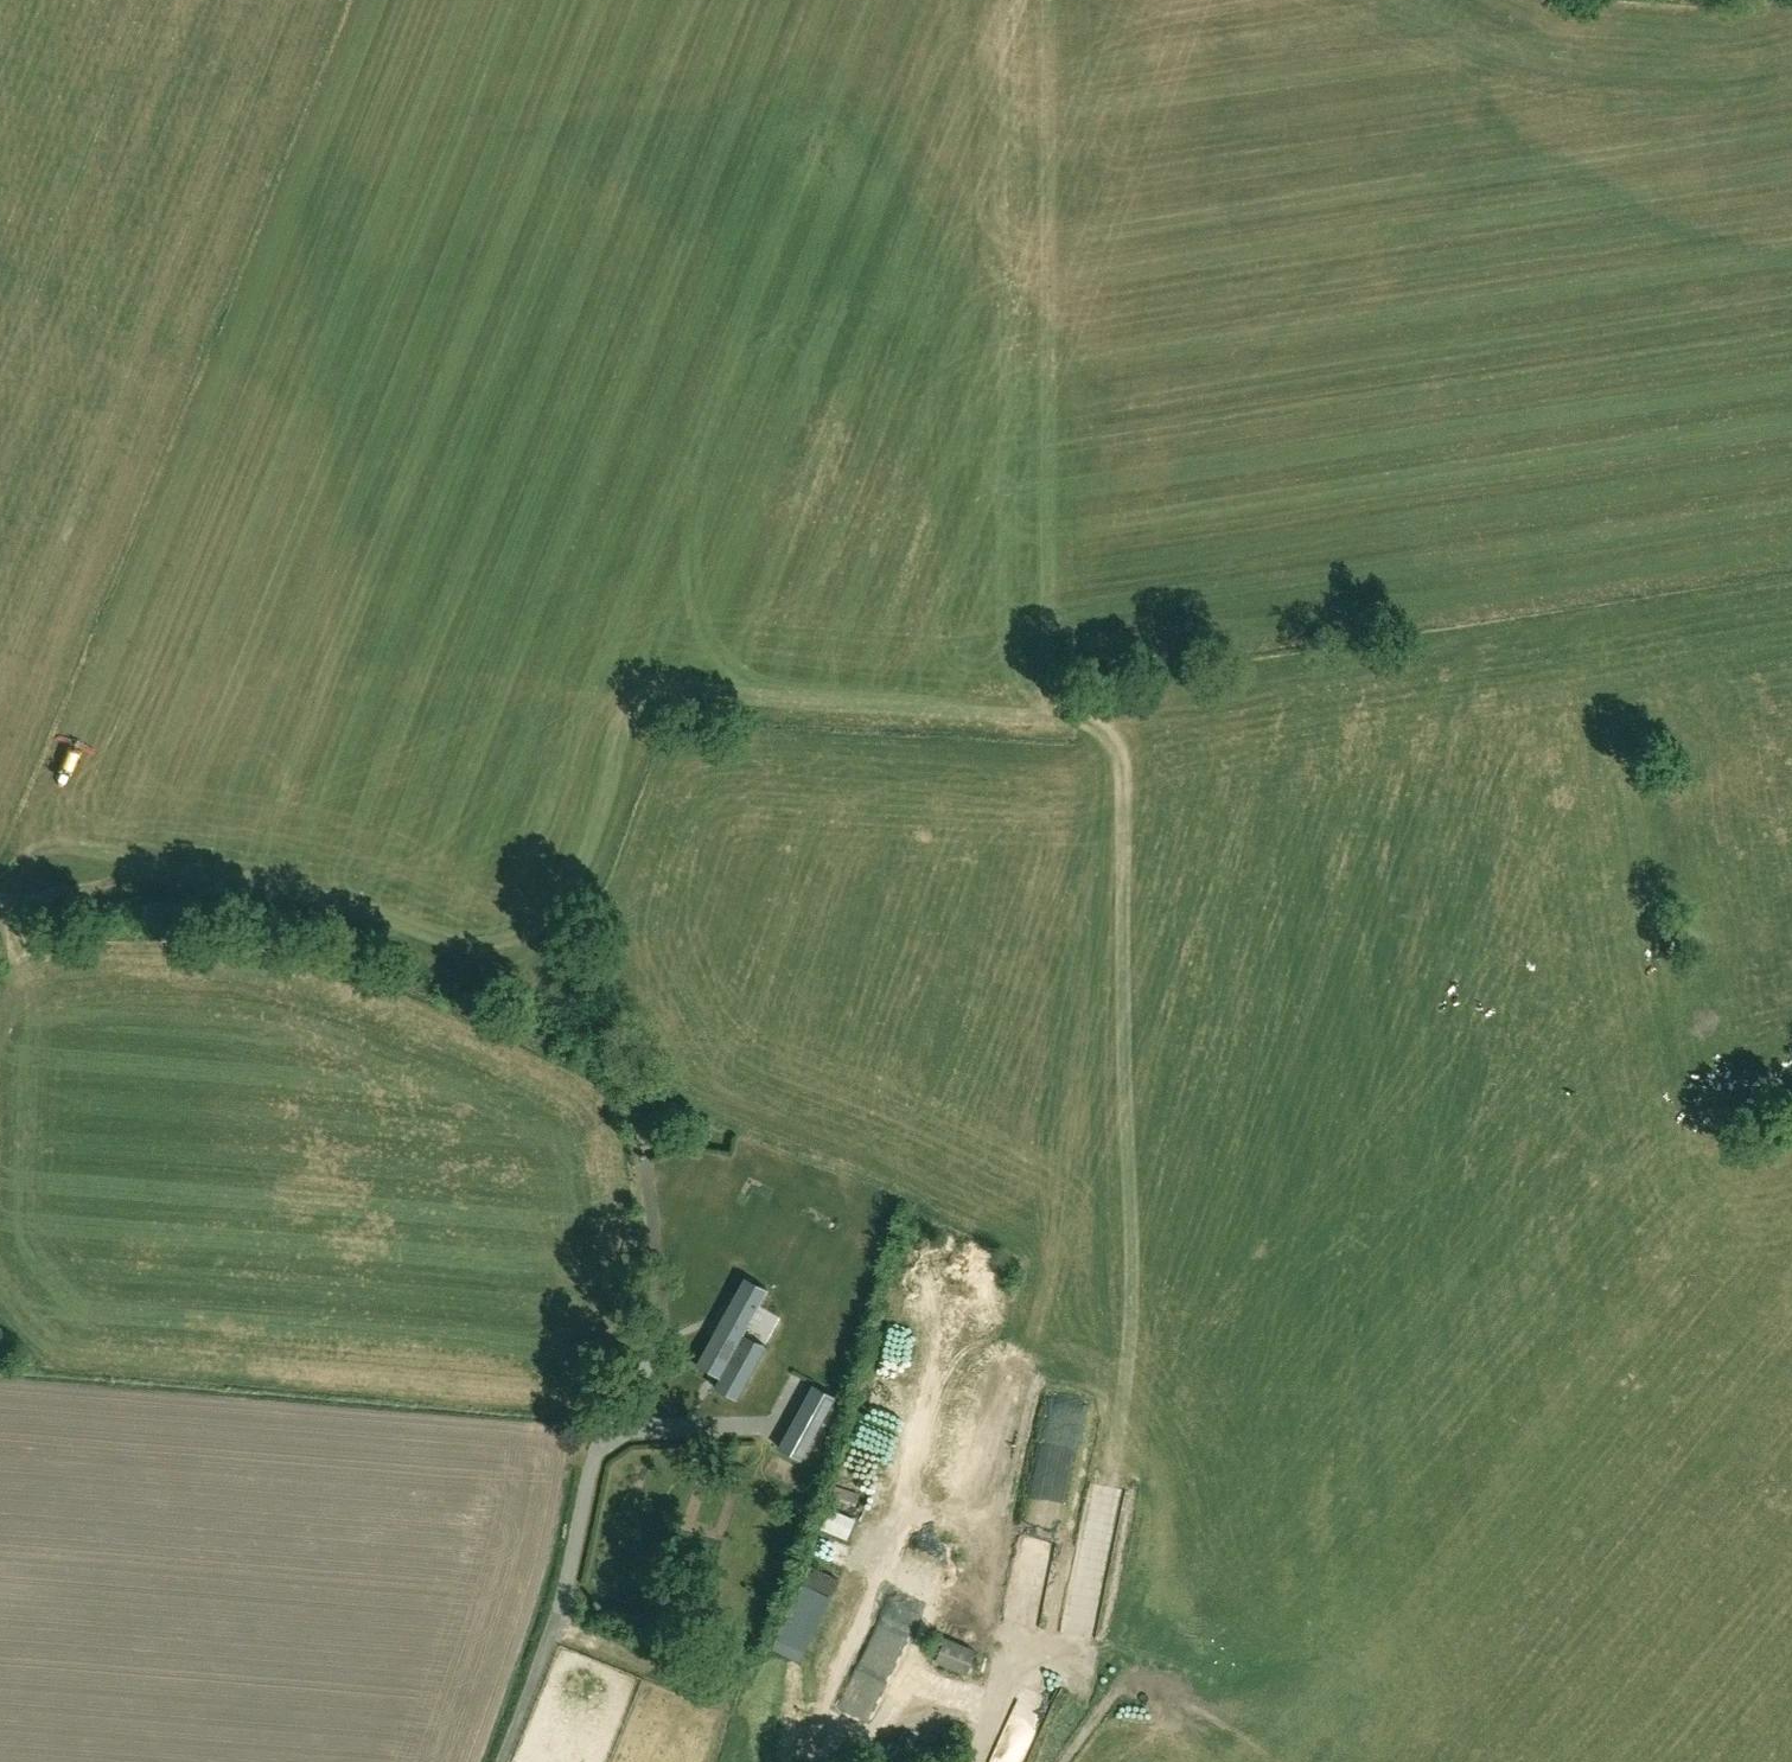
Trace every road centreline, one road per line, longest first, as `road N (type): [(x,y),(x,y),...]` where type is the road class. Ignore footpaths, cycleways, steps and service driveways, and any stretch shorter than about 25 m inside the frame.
road 1 (unclassified): [(504,1761),(550,1655),(593,1474),(616,1421)]

